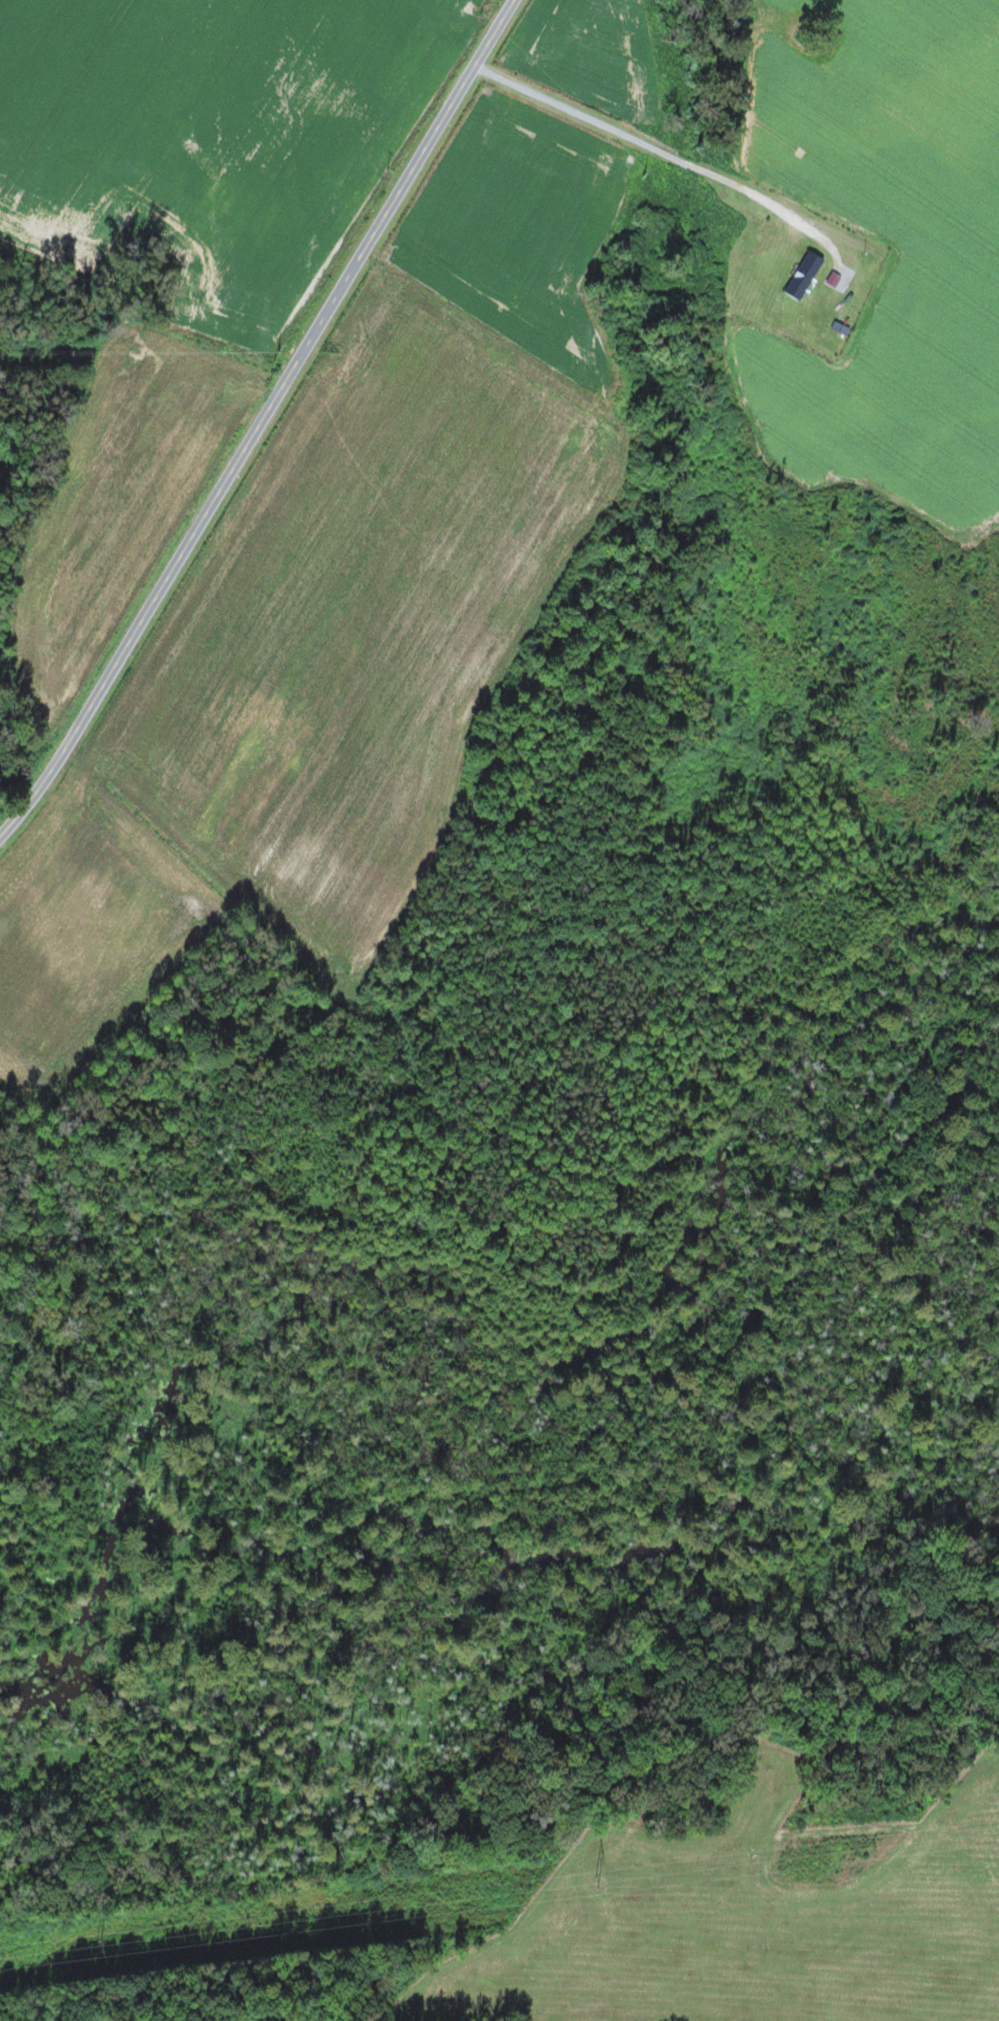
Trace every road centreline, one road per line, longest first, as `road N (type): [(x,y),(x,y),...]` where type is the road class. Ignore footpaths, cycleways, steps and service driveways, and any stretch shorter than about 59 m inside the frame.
road 1 (residential): [(0,861),(75,767),(90,725),(127,683),(142,636),(277,428),(282,397),(523,0)]

